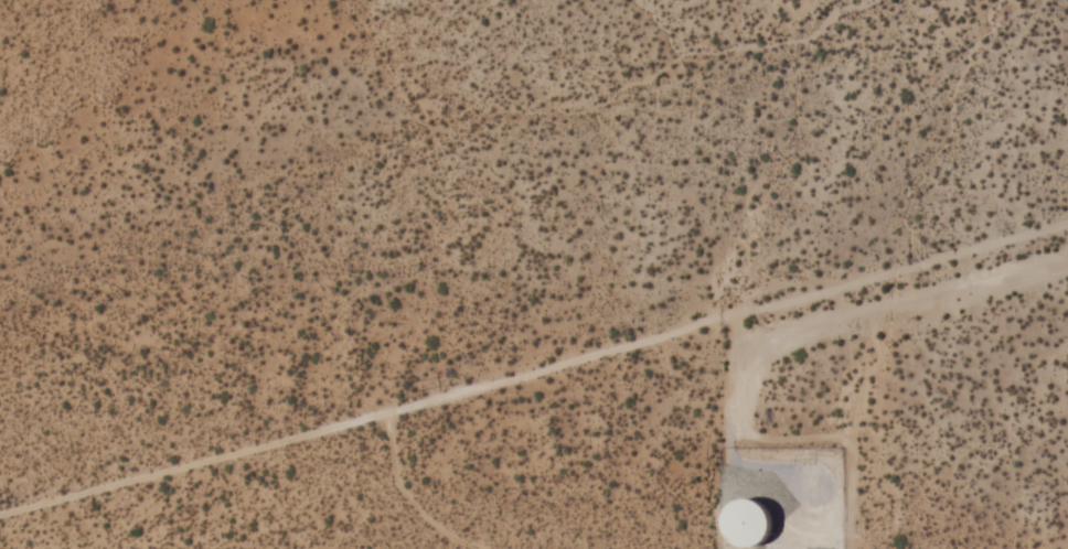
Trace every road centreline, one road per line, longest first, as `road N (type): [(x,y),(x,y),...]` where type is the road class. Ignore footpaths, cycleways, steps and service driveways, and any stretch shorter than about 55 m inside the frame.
road 1 (track): [(1067,232),(0,515)]

